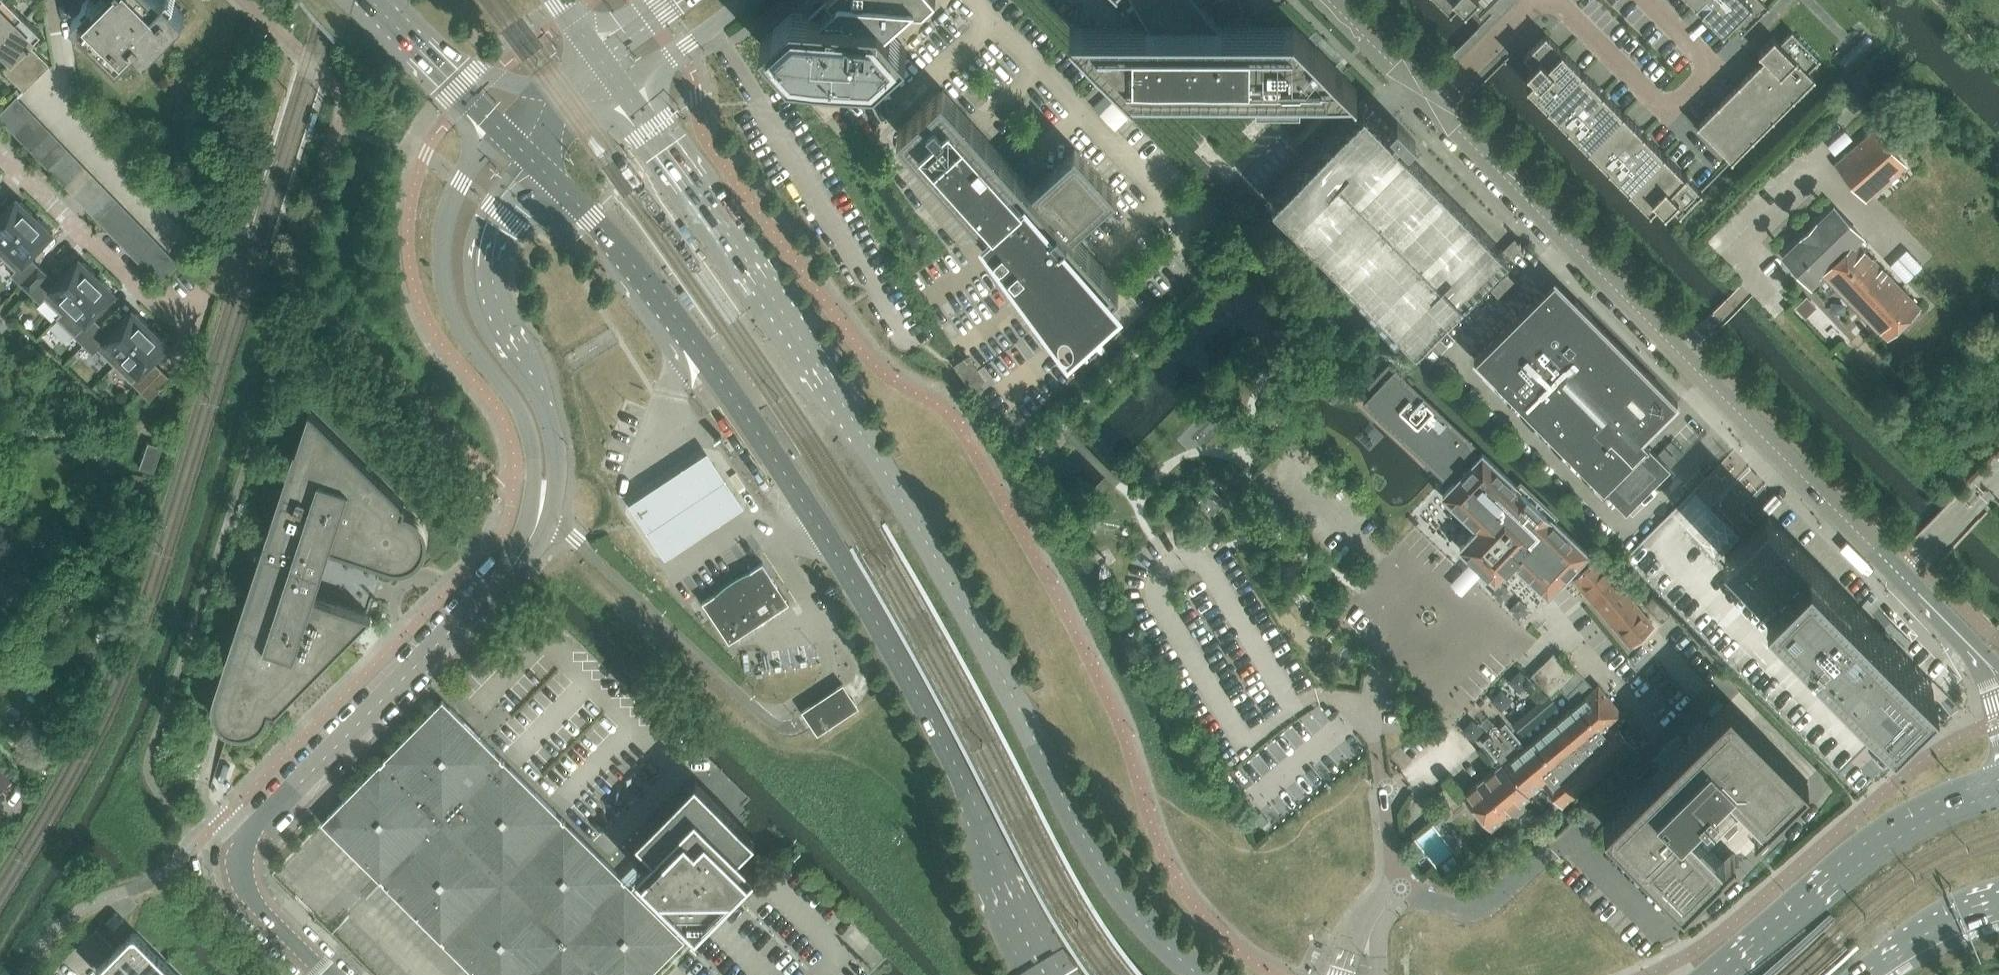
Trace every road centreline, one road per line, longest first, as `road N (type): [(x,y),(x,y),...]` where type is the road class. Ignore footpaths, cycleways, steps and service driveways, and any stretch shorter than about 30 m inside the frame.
road 1 (secondary): [(1201,974),(1129,906),(871,451),(626,90)]
road 2 (secondary): [(534,159),(691,336),(784,471),(943,747),(1059,974)]
road 3 (tertiary): [(1983,659),(1330,0)]
road 4 (unclassified): [(326,974),(251,893),(242,873),(248,836),(520,559)]
road 5 (unclassified): [(497,122),(460,183),(441,236),(445,287),(460,331),(529,425),(535,481),(520,559)]
road 6 (unclassified): [(520,559),(547,524),(558,454),(487,270),(492,228),(534,159)]
road 7 (secondary): [(1998,783),(1892,831),(1714,974)]
road 8 (residential): [(0,157),(181,332),(207,302)]
road 9 (secondary): [(373,0),(497,122)]
road 10 (secondary): [(1860,974),(1943,919),(1998,894)]
road 11 (tertiary): [(626,90),(743,0)]
road 12 (tertiary): [(597,49),(497,122)]

